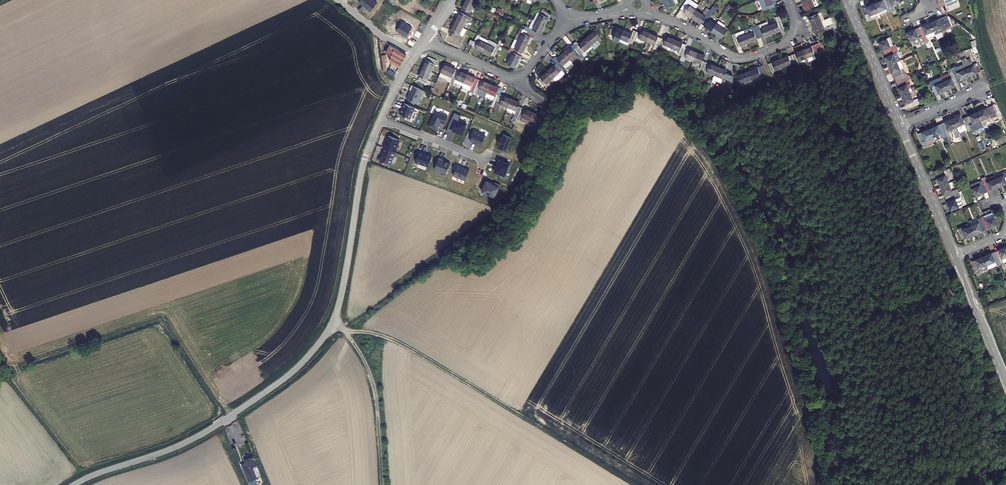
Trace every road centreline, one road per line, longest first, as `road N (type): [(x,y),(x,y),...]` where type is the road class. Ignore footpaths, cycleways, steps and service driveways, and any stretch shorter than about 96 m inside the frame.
road 1 (tertiary): [(74,484),(194,438),(313,351),(338,307),(362,167),(381,118)]
road 2 (track): [(762,53),(911,433)]
road 3 (track): [(329,328),(398,341),(637,484)]
road 4 (residential): [(644,11),(745,59),(789,39),(795,23),(788,0)]
road 5 (track): [(383,484),(378,400),(353,340),(339,329)]
road 6 (tertiary): [(954,255),(900,126)]
road 7 (tertiary): [(1005,381),(954,255)]
road 8 (tertiary): [(900,126),(847,2)]

